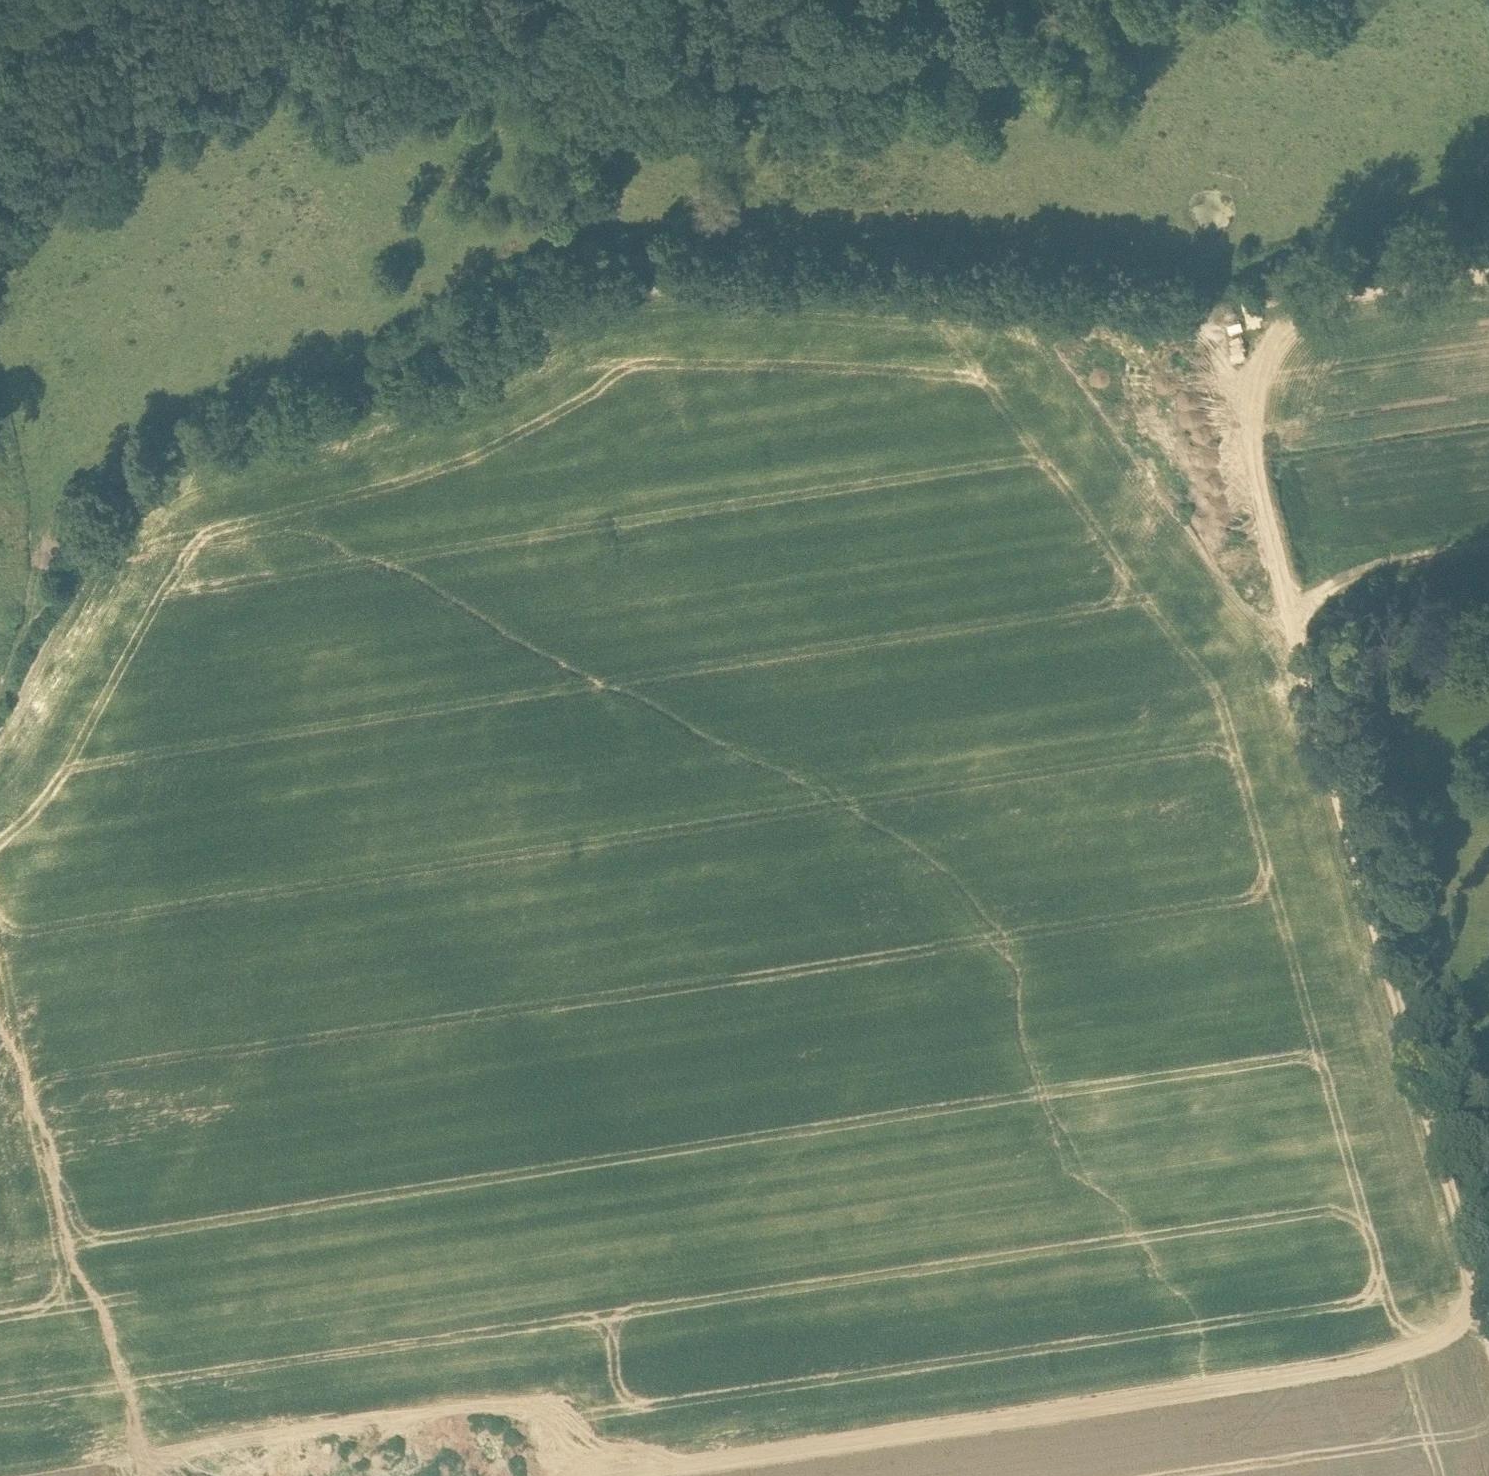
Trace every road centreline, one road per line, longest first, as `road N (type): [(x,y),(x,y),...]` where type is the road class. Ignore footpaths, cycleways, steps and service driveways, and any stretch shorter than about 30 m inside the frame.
road 1 (track): [(1488,1335),(1302,653),(1305,610),(1329,589),(1383,568),(1488,550)]
road 2 (track): [(6,681),(23,634),(142,470),(421,372),(508,327),(589,267),(650,253)]

